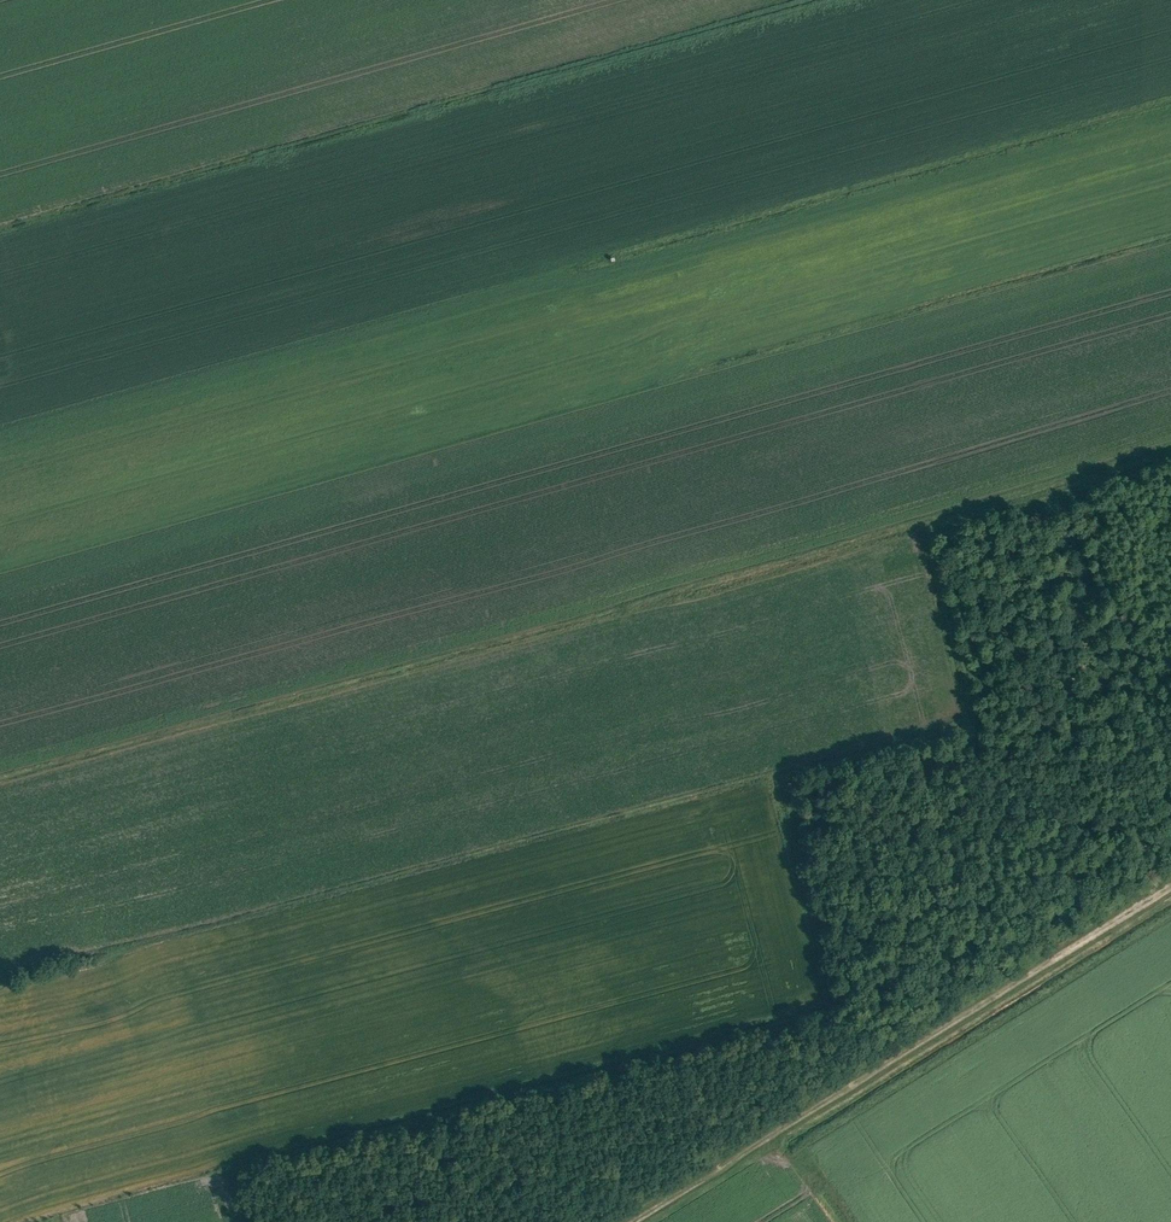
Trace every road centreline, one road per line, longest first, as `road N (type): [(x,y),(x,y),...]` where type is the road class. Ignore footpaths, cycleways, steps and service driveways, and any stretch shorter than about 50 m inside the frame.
road 1 (track): [(632,1221),(1170,886)]

